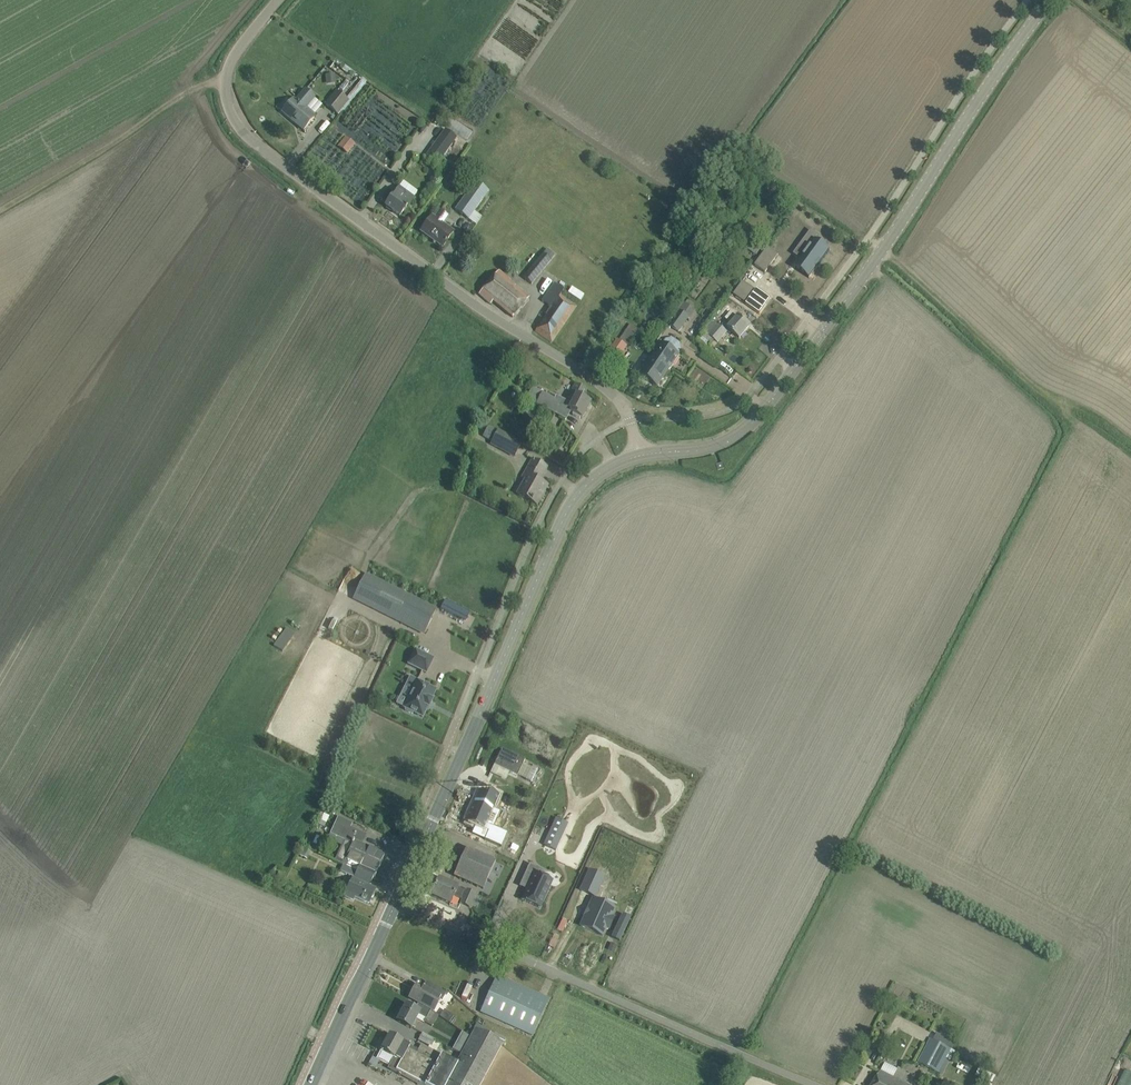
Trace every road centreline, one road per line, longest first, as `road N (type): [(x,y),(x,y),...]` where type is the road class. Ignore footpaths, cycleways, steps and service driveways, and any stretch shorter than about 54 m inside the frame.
road 1 (unclassified): [(640,455),(623,405),(237,127),(228,106),(229,64),(278,0)]
road 2 (tertiary): [(640,455),(719,447),(754,423),(885,249),(1051,0)]
road 3 (tertiary): [(394,906),(565,512),(602,469),(640,455)]
road 4 (unclassified): [(818,1084),(394,906)]
road 5 (track): [(0,209),(226,84)]
road 6 (tertiary): [(312,1084),(394,906)]

